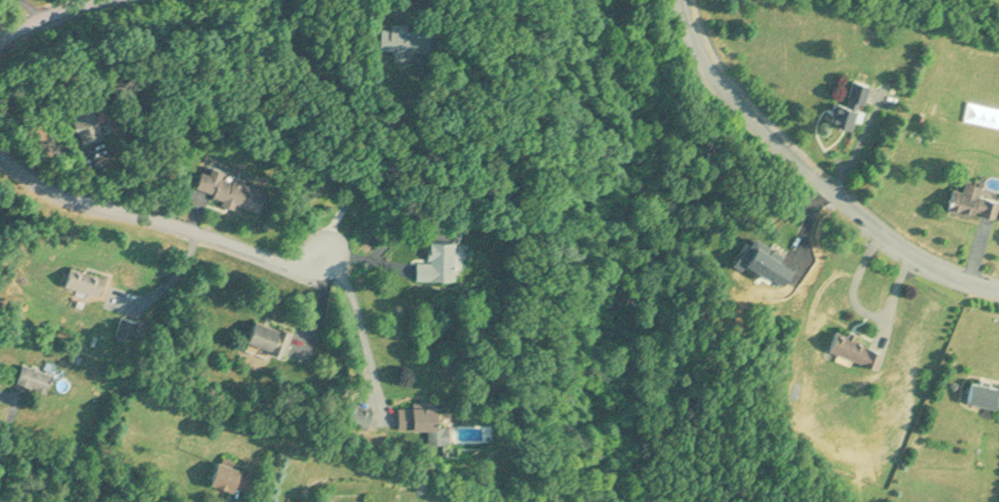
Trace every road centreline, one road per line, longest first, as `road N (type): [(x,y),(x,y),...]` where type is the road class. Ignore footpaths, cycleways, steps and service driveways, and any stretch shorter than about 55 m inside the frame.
road 1 (residential): [(998,290),(912,257),(823,193),(706,56),(689,0)]
road 2 (residential): [(0,168),(98,207),(282,260),(322,256)]
road 3 (residential): [(124,0),(29,20),(0,44)]

